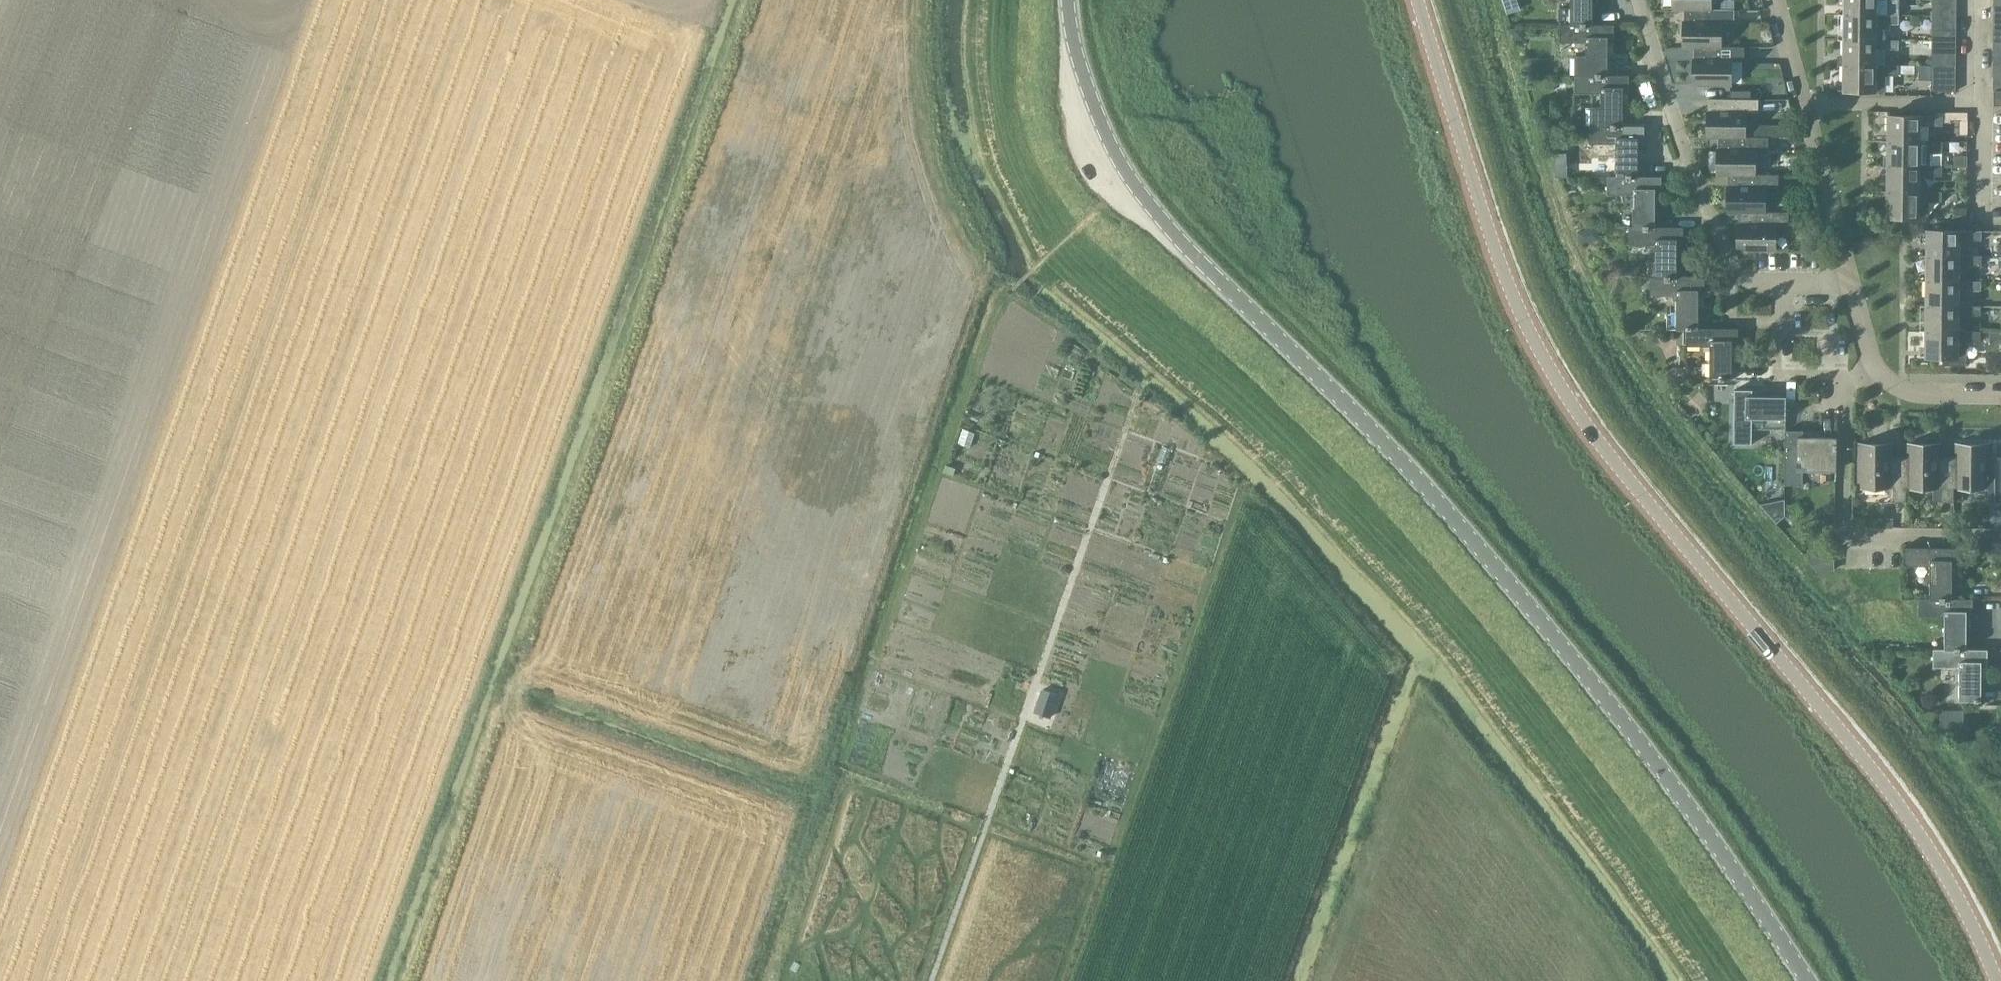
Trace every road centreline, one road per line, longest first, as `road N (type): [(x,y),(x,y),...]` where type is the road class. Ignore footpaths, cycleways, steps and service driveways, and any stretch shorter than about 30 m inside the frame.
road 1 (tertiary): [(1810,980),(1705,824),(1480,547),(1320,378),(1157,223),(1102,133),(1071,0)]
road 2 (tertiary): [(1998,980),(1956,891),(1882,781),(1591,433),(1553,378),(1481,202),(1419,0)]
road 3 (residential): [(1850,286),(1764,285),(1737,273),(1717,237),(1637,0)]
road 4 (residential): [(1850,286),(1776,0)]
road 5 (residential): [(2000,394),(1905,391),(1877,370),(1850,286)]

